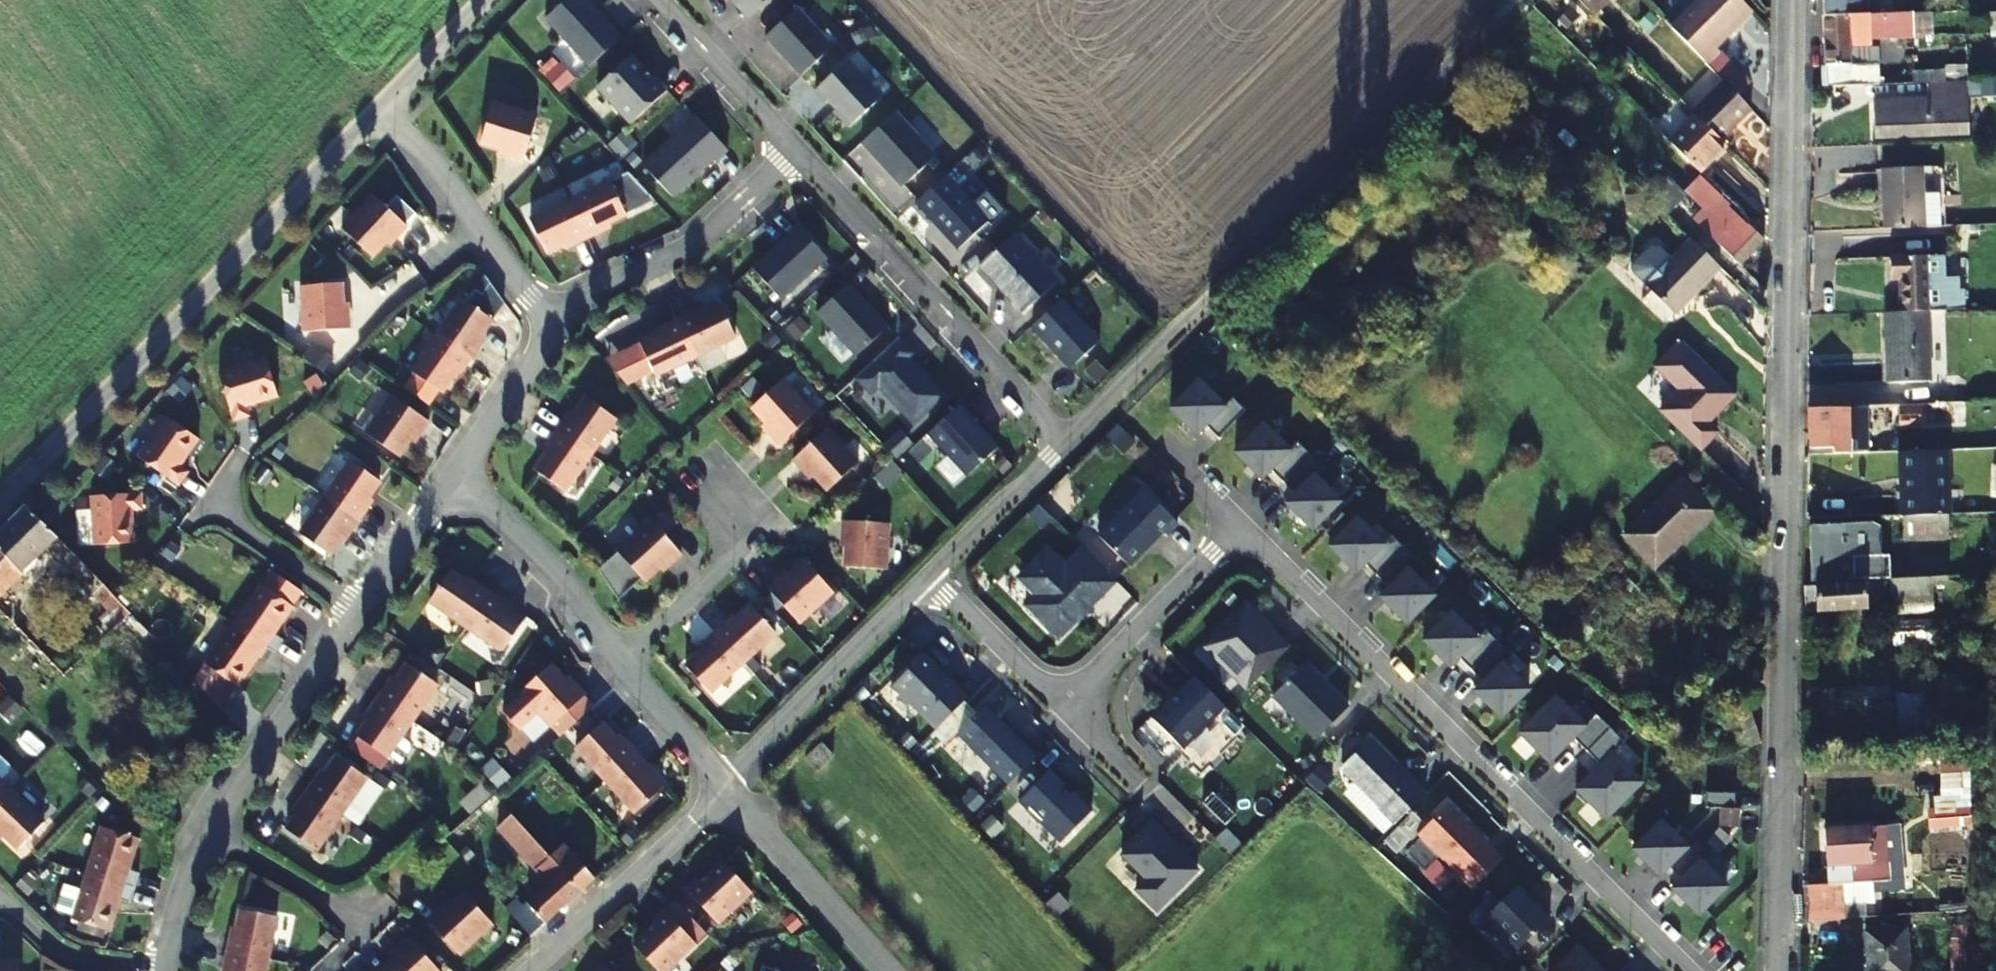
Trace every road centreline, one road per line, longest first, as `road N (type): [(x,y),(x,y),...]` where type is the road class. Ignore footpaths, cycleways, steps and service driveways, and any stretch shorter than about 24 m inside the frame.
road 1 (residential): [(1793,0),(1779,970)]
road 2 (residential): [(1695,970),(1246,526)]
road 3 (residential): [(1514,0),(1067,444)]
road 4 (residential): [(0,499),(376,109)]
road 5 (residential): [(794,148),(1067,444)]
road 6 (residential): [(545,330),(696,245),(794,148)]
road 7 (residential): [(930,577),(723,785)]
road 8 (residential): [(376,109),(545,330)]
road 9 (residential): [(207,836),(235,787),(369,613)]
road 10 (residential): [(723,785),(526,970)]
road 11 (residential): [(1246,526),(1064,708)]
road 12 (residential): [(723,785),(890,970)]
road 13 (residential): [(448,489),(546,555),(623,659)]
road 14 (residential): [(656,0),(794,148)]
road 15 (residential): [(623,659),(736,551),(731,509)]
road 16 (residential): [(1067,444),(930,577)]
road 17 (residential): [(207,836),(374,927)]
road 18 (residential): [(212,509),(369,613)]
road 19 (residential): [(1064,708),(930,577)]
road 20 (residential): [(448,489),(545,330)]
road 21 (residential): [(0,903),(49,946),(161,969)]
road 22 (residential): [(623,659),(723,785)]
road 23 (residential): [(376,109),(482,0)]
road 24 (residential): [(369,613),(448,489)]
road 25 (residential): [(161,969),(207,836)]

